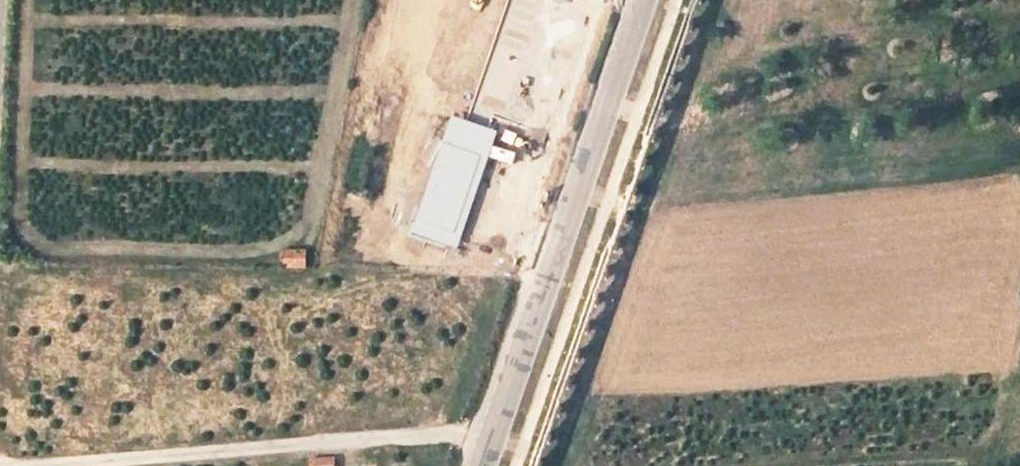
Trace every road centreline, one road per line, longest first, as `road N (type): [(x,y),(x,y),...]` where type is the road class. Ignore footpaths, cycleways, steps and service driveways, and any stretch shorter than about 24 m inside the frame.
road 1 (residential): [(0,465),(492,431)]
road 2 (tertiary): [(492,431),(642,0)]

